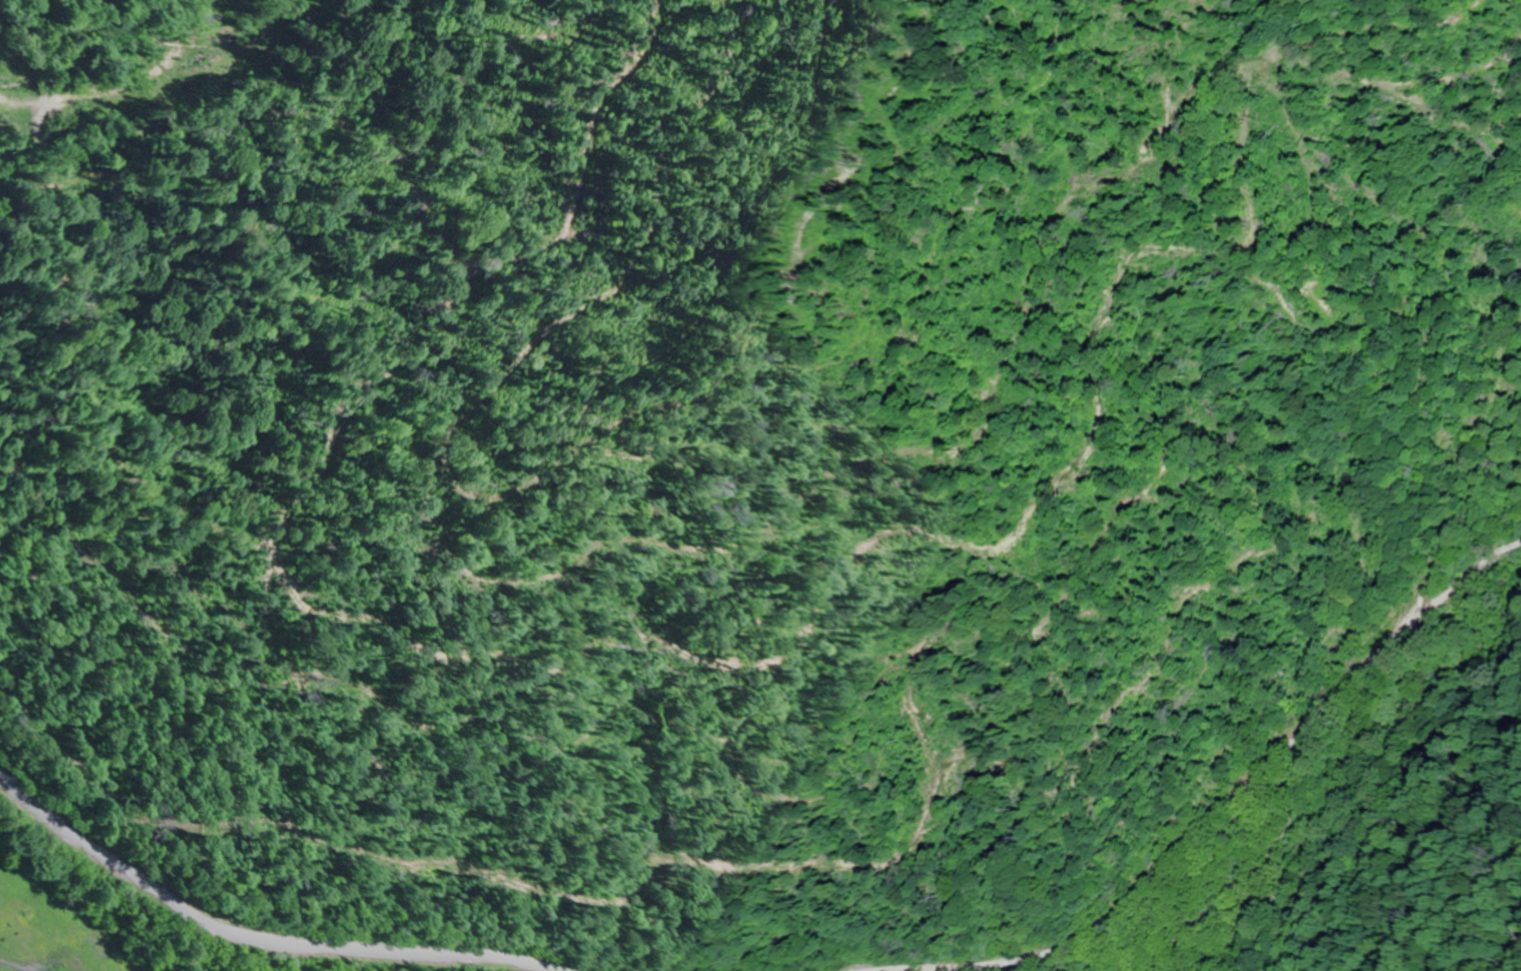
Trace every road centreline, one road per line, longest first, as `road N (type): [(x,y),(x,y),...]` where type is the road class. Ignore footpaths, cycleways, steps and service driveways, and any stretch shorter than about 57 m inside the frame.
road 1 (residential): [(1032,970),(1081,951),(1114,923),(1396,655),(1490,460),(1520,418)]
road 2 (residential): [(539,970),(295,949),(206,931),(124,881),(0,786)]

